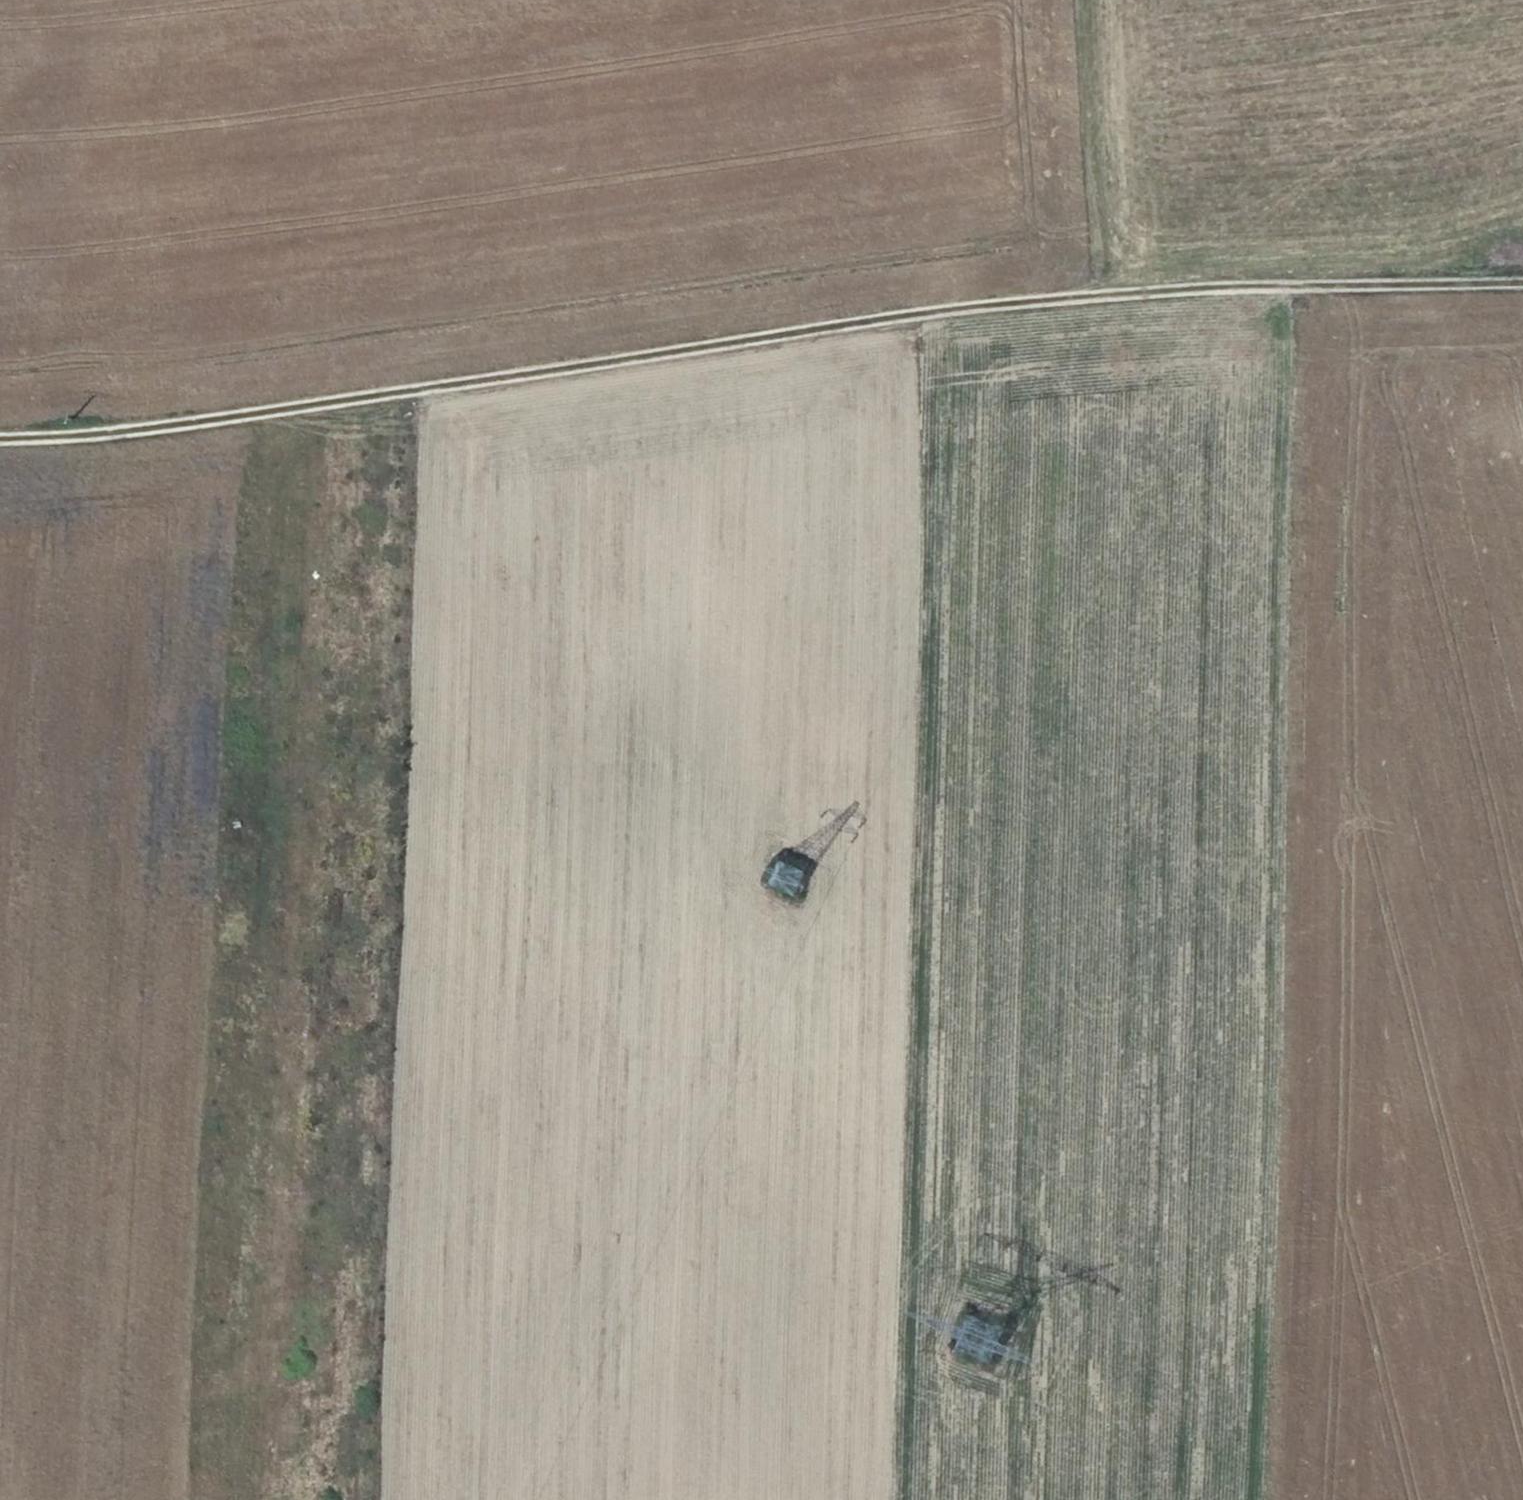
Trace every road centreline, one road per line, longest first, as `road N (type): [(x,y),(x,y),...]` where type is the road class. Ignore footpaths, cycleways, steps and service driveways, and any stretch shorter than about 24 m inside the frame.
road 1 (track): [(0,445),(1001,302),(1522,281)]

